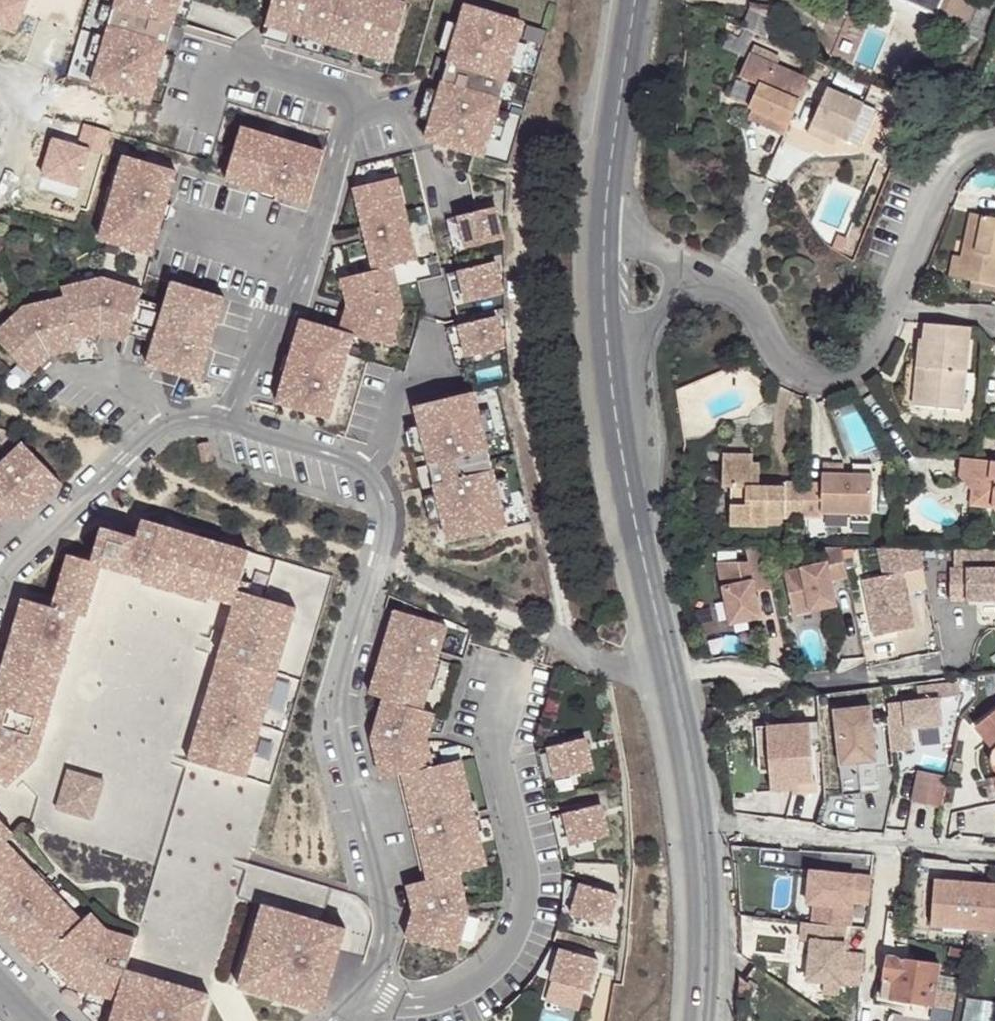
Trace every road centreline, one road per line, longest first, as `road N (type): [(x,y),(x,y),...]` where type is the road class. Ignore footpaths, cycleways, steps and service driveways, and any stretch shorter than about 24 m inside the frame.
road 1 (residential): [(341,1020),(379,957),(386,922),(339,723),(382,539),(377,489),(362,470),(182,411),(0,578)]
road 2 (residential): [(691,279),(746,304),(795,375),(834,379),(853,371),(870,353),(950,164),(970,145),(994,140)]
road 3 (secondary): [(608,350),(689,824)]
road 4 (residential): [(689,824),(994,855)]
road 5 (secondary): [(634,0),(609,213)]
road 6 (secondary): [(689,824),(698,930),(692,1020)]
road 7 (secondary): [(609,213),(608,350)]

